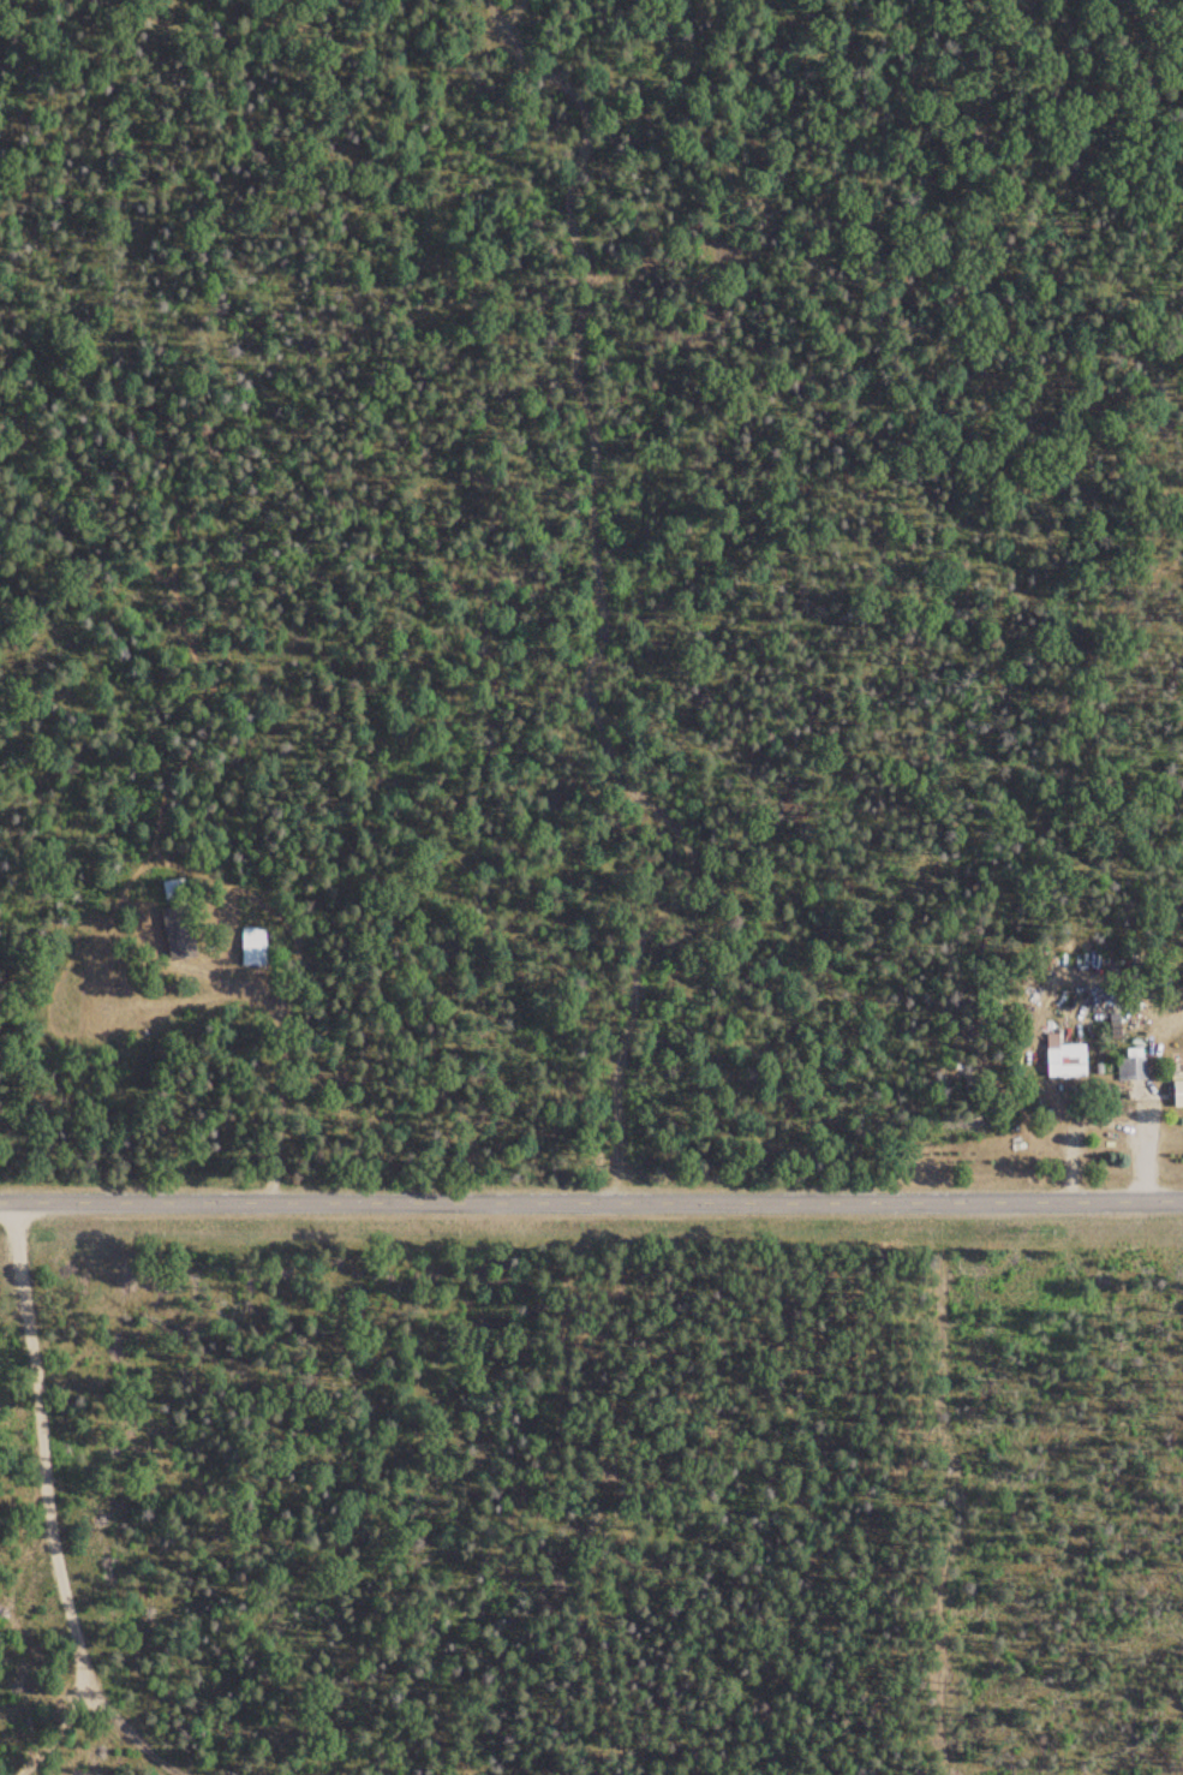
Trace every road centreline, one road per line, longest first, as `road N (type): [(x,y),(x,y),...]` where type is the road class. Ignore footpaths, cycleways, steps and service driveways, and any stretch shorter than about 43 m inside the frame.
road 1 (residential): [(1182,1189),(0,1199)]

